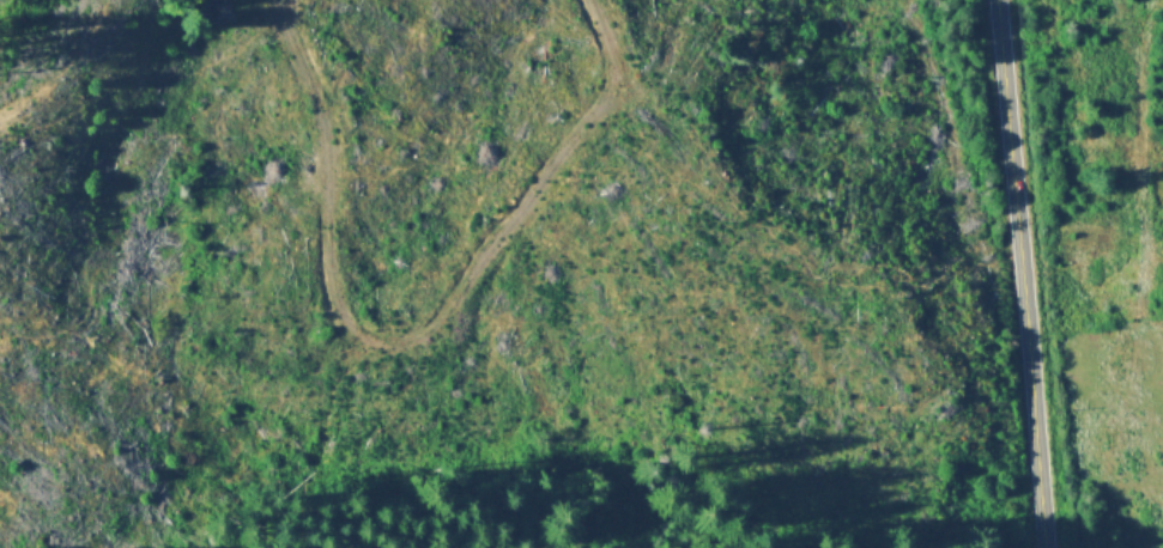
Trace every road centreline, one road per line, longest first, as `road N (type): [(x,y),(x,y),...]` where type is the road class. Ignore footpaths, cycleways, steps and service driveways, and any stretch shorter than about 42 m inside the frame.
road 1 (tertiary): [(1049,547),(1000,0)]

